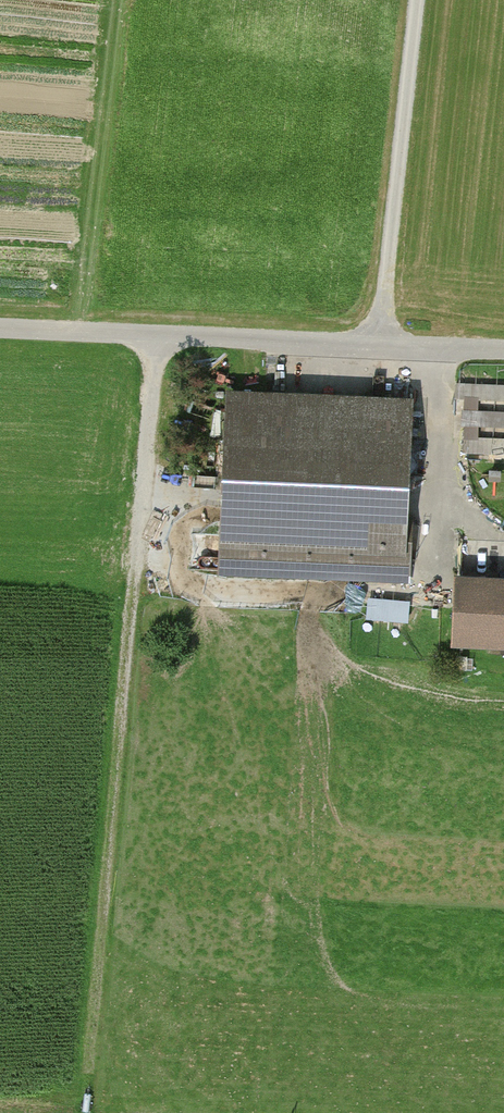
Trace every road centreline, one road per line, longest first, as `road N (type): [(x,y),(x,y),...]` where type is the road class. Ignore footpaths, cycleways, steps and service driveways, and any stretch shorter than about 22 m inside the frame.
road 1 (track): [(157,336),(128,732),(254,735)]
road 2 (unclassified): [(503,355),(0,329)]
road 3 (track): [(383,350),(423,0)]
road 4 (track): [(128,732),(92,1067)]

